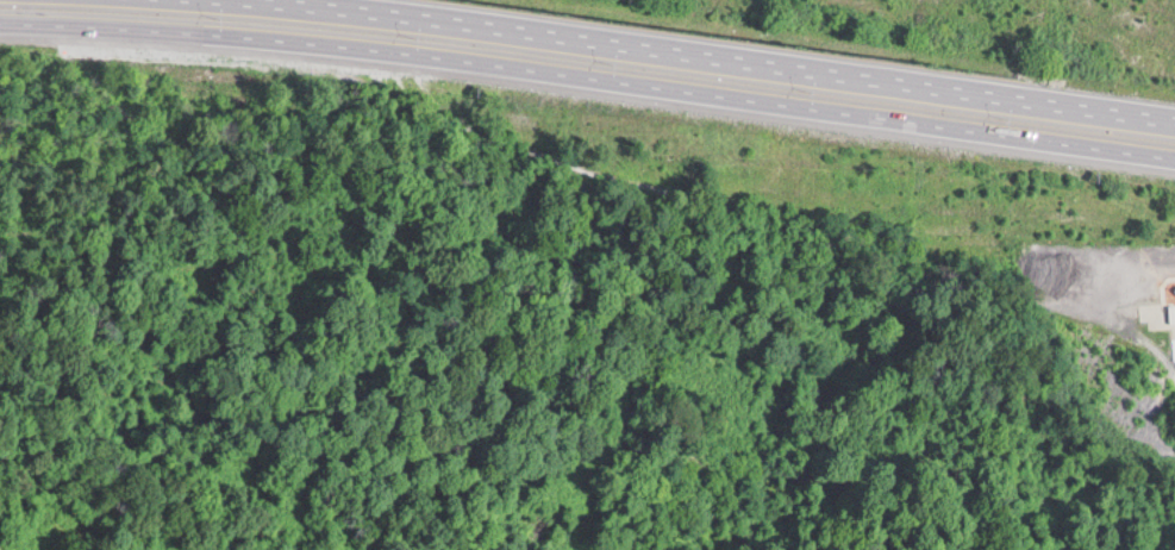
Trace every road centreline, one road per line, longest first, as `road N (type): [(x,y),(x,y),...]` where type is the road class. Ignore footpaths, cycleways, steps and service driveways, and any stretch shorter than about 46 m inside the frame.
road 1 (motorway): [(0,12),(108,10),(358,29),(1174,147)]
road 2 (motorway): [(1174,101),(462,0)]

